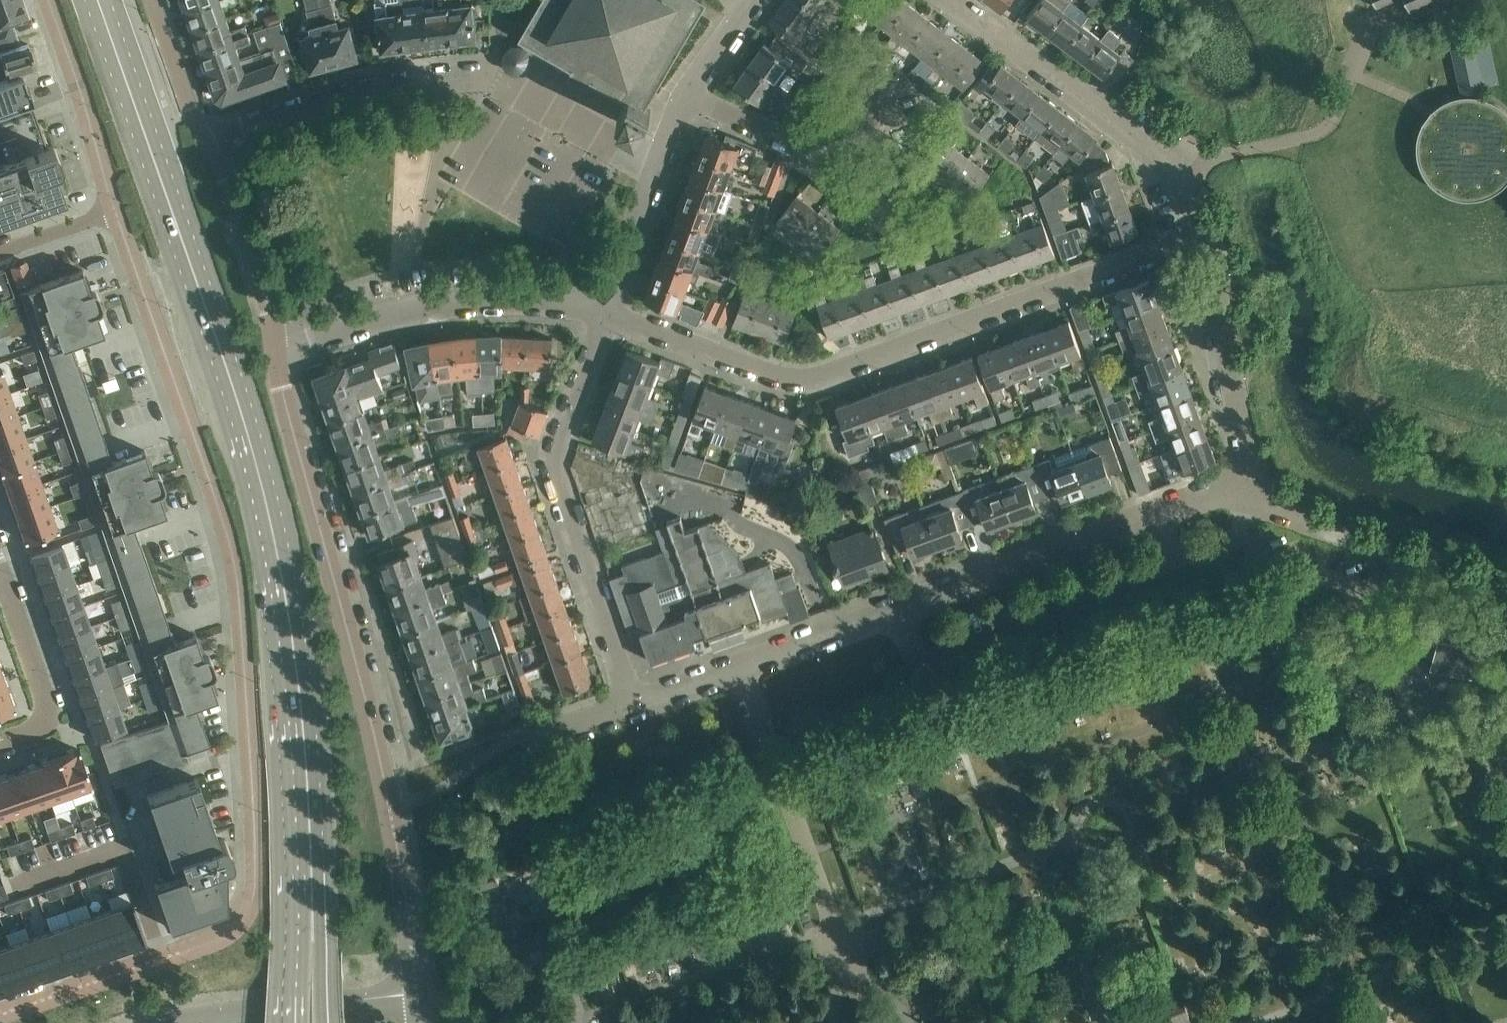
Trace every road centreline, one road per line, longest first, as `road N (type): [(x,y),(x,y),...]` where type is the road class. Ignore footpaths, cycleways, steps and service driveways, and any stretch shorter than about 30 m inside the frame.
road 1 (unclassified): [(0,1017),(222,940),(245,916),(254,884),(237,581),(115,210)]
road 2 (secondary): [(312,907),(295,662),(265,499),(98,0)]
road 3 (residential): [(417,993),(384,774),(275,348)]
road 4 (residential): [(605,313),(778,377),(820,378),(1203,237)]
road 5 (residential): [(739,669),(1211,495),(1250,492)]
road 6 (residential): [(635,706),(551,466),(605,313)]
road 7 (residential): [(208,148),(377,92),(493,77),(496,0)]
road 8 (residential): [(1203,237),(1182,179),(951,0)]
road 9 (residential): [(605,313),(687,97),(758,0)]
road 10 (residential): [(275,348),(479,300),(605,313)]
road 11 (residential): [(1250,492),(1253,462),(1203,237)]
road 12 (residential): [(177,1022),(417,993)]
road 13 (unclassified): [(115,210),(47,0)]
road 14 (residential): [(275,348),(270,310),(208,148)]
road 15 (residential): [(0,739),(45,722),(46,705),(0,574)]
road 16 (residential): [(1407,560),(1250,492)]
road 17 (residential): [(208,148),(152,0)]
road 18 (residential): [(0,251),(115,210)]

